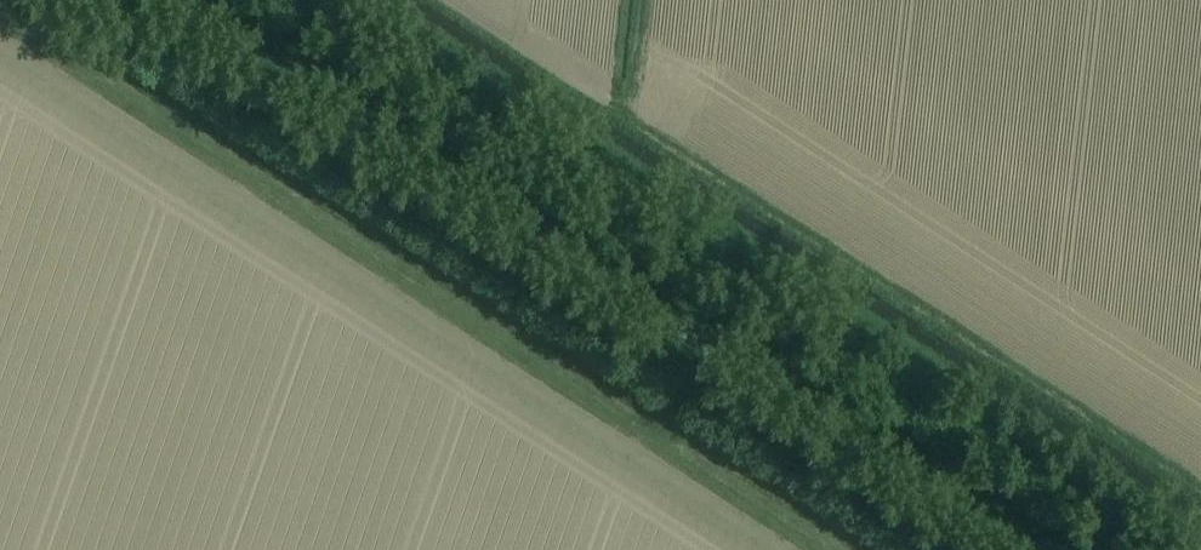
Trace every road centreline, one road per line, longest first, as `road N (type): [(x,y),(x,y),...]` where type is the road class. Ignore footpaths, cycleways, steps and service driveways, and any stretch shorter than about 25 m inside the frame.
road 1 (track): [(1062,549),(210,0)]
road 2 (track): [(0,20),(655,443)]
road 3 (track): [(655,443),(819,549)]
road 4 (track): [(655,443),(726,335)]

